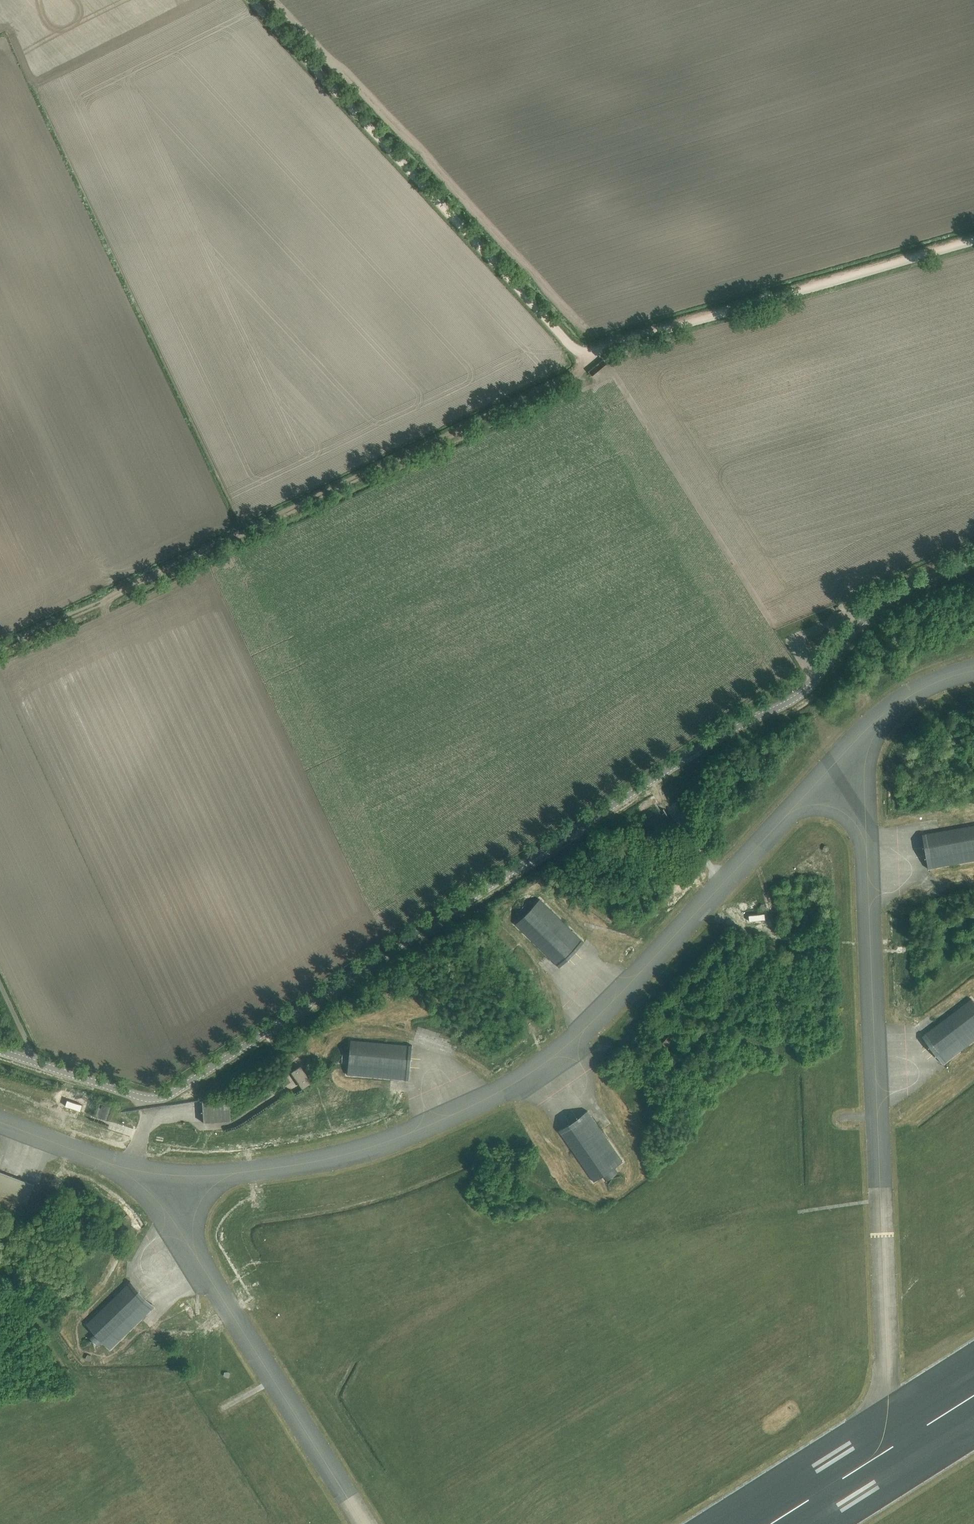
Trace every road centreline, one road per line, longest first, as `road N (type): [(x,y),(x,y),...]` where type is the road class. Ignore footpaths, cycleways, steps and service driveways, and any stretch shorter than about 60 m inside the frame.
road 1 (track): [(0,648),(574,377),(583,357)]
road 2 (track): [(582,355),(251,0)]
road 3 (track): [(973,240),(582,355)]

